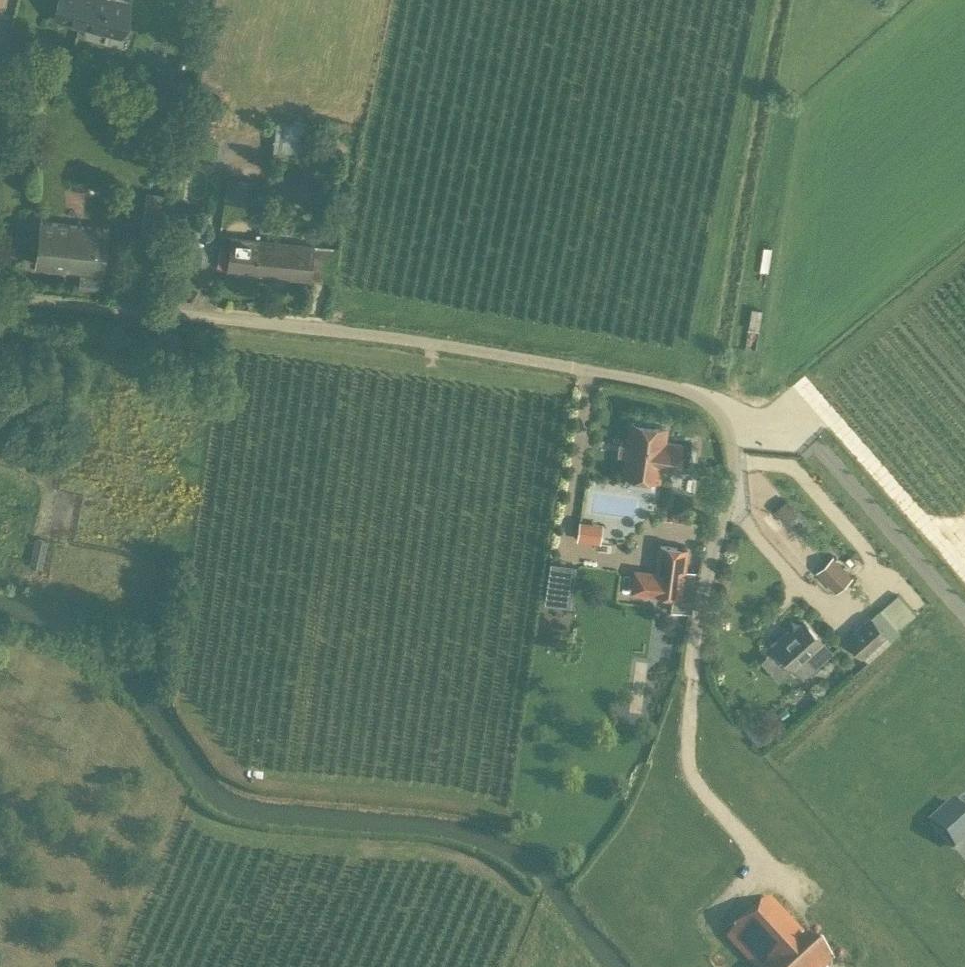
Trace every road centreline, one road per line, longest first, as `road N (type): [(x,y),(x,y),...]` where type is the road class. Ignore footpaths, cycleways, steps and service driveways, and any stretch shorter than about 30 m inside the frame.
road 1 (residential): [(755,769),(697,686),(701,592),(737,466),(733,422),(704,392),(511,354),(0,285)]

